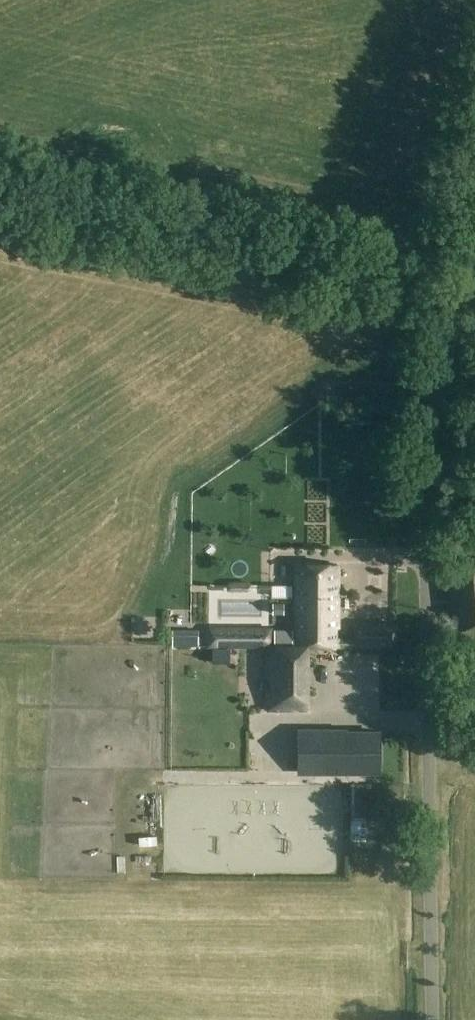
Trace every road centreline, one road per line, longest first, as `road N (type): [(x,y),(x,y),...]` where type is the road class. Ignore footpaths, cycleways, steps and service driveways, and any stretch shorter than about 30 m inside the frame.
road 1 (unclassified): [(431,1019),(423,516),(474,202)]
road 2 (track): [(0,185),(459,289)]

